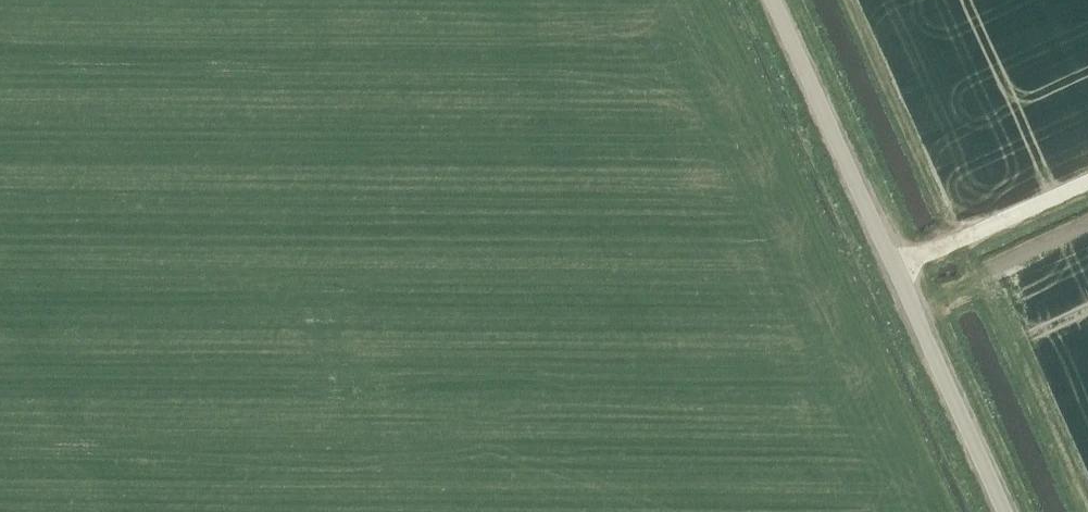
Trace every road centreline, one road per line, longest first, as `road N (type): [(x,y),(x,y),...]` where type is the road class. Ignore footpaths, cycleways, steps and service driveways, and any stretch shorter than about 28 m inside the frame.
road 1 (unclassified): [(997,511),(768,0)]

